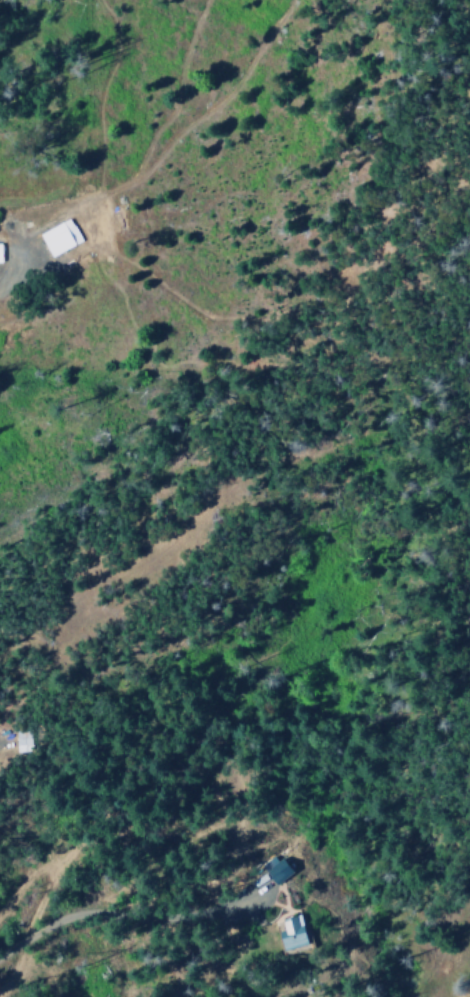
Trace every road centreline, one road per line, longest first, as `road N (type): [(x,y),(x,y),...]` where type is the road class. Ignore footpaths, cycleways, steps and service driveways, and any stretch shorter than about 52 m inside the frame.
road 1 (residential): [(0,958),(67,918),(250,906)]

